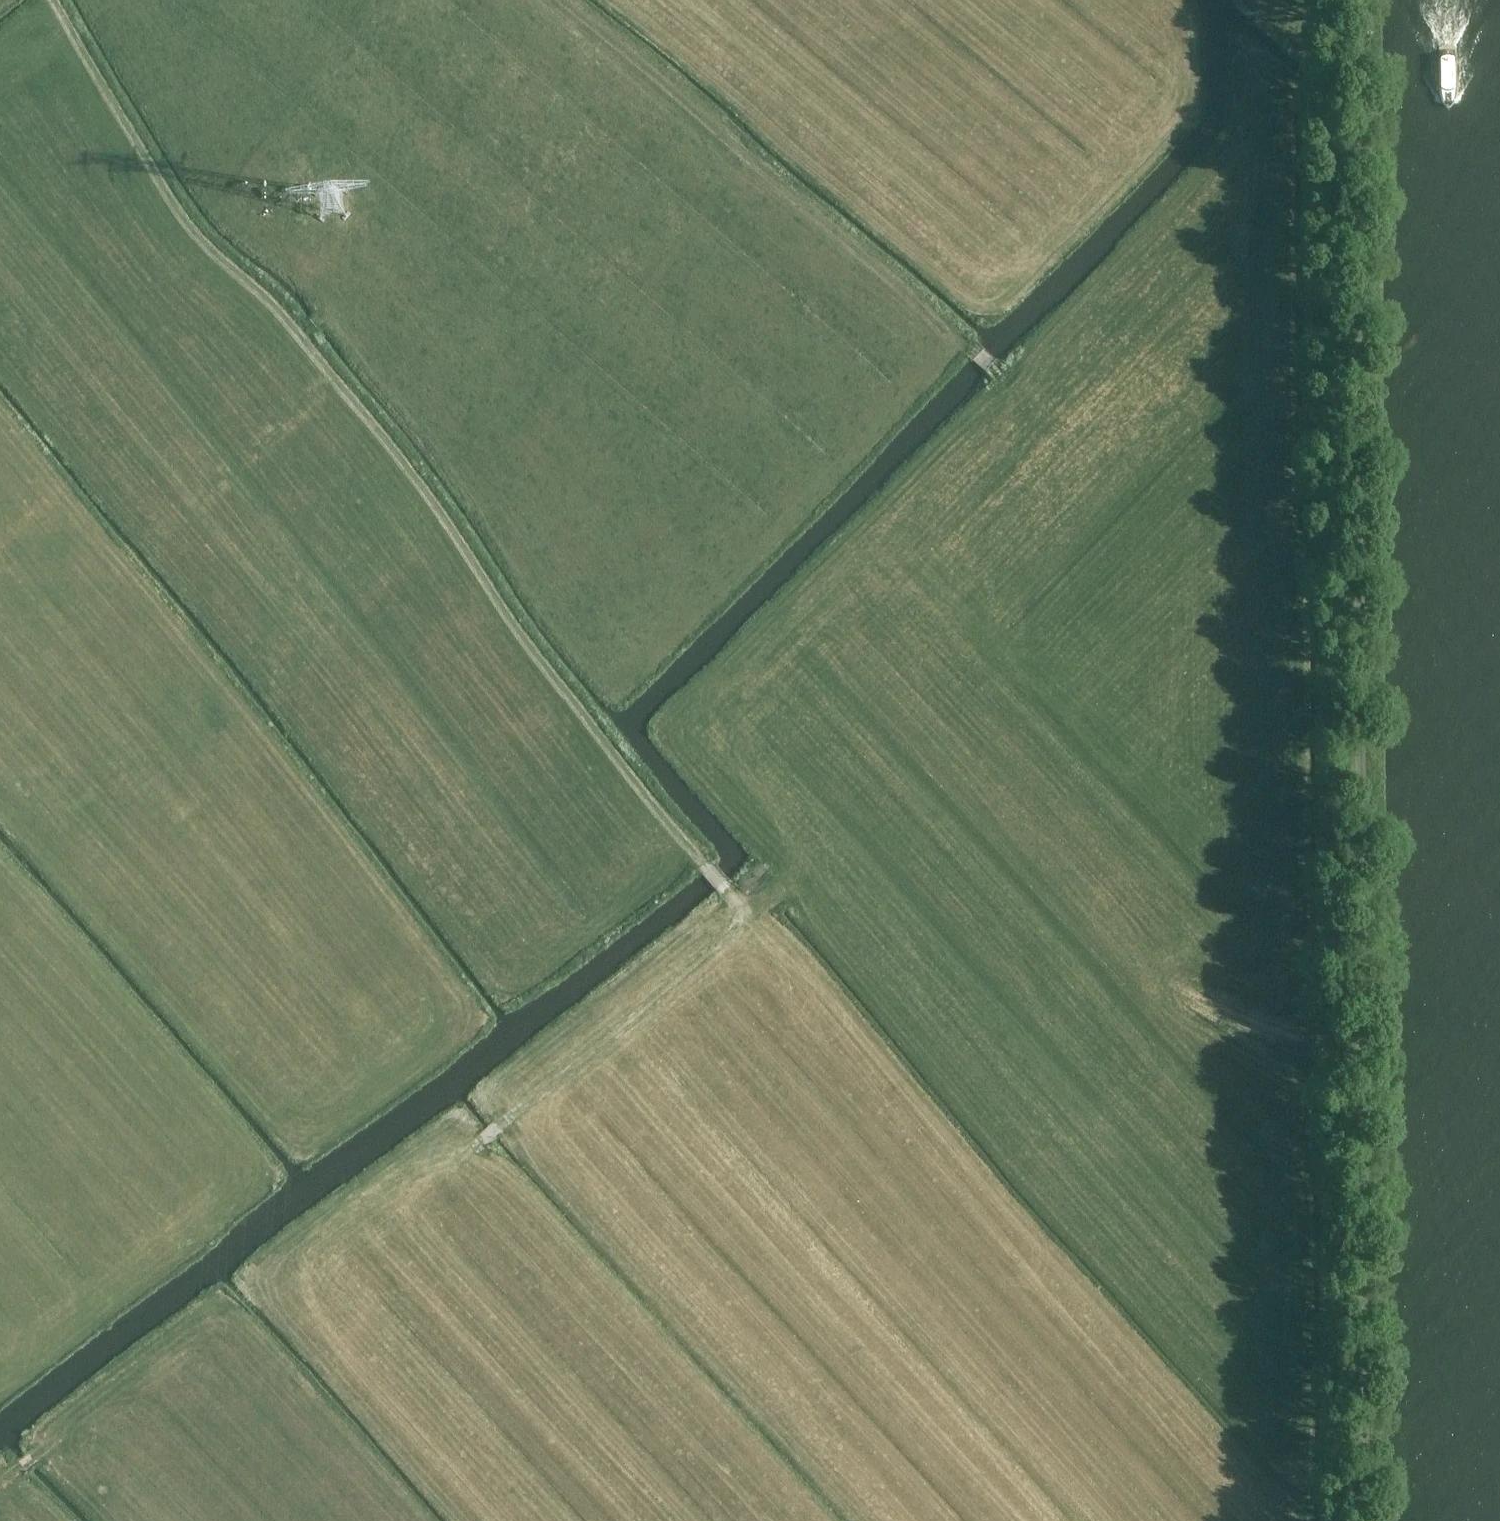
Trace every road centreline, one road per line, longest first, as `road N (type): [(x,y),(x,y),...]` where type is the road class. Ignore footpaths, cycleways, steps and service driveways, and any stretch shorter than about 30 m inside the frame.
road 1 (track): [(53,0),(181,221),(293,321),(536,655),(731,896)]
road 2 (track): [(563,0),(1037,406),(1043,515)]
road 3 (track): [(484,1139),(790,882)]
road 4 (track): [(1182,987),(1275,1035),(1330,1055),(1355,1056)]

